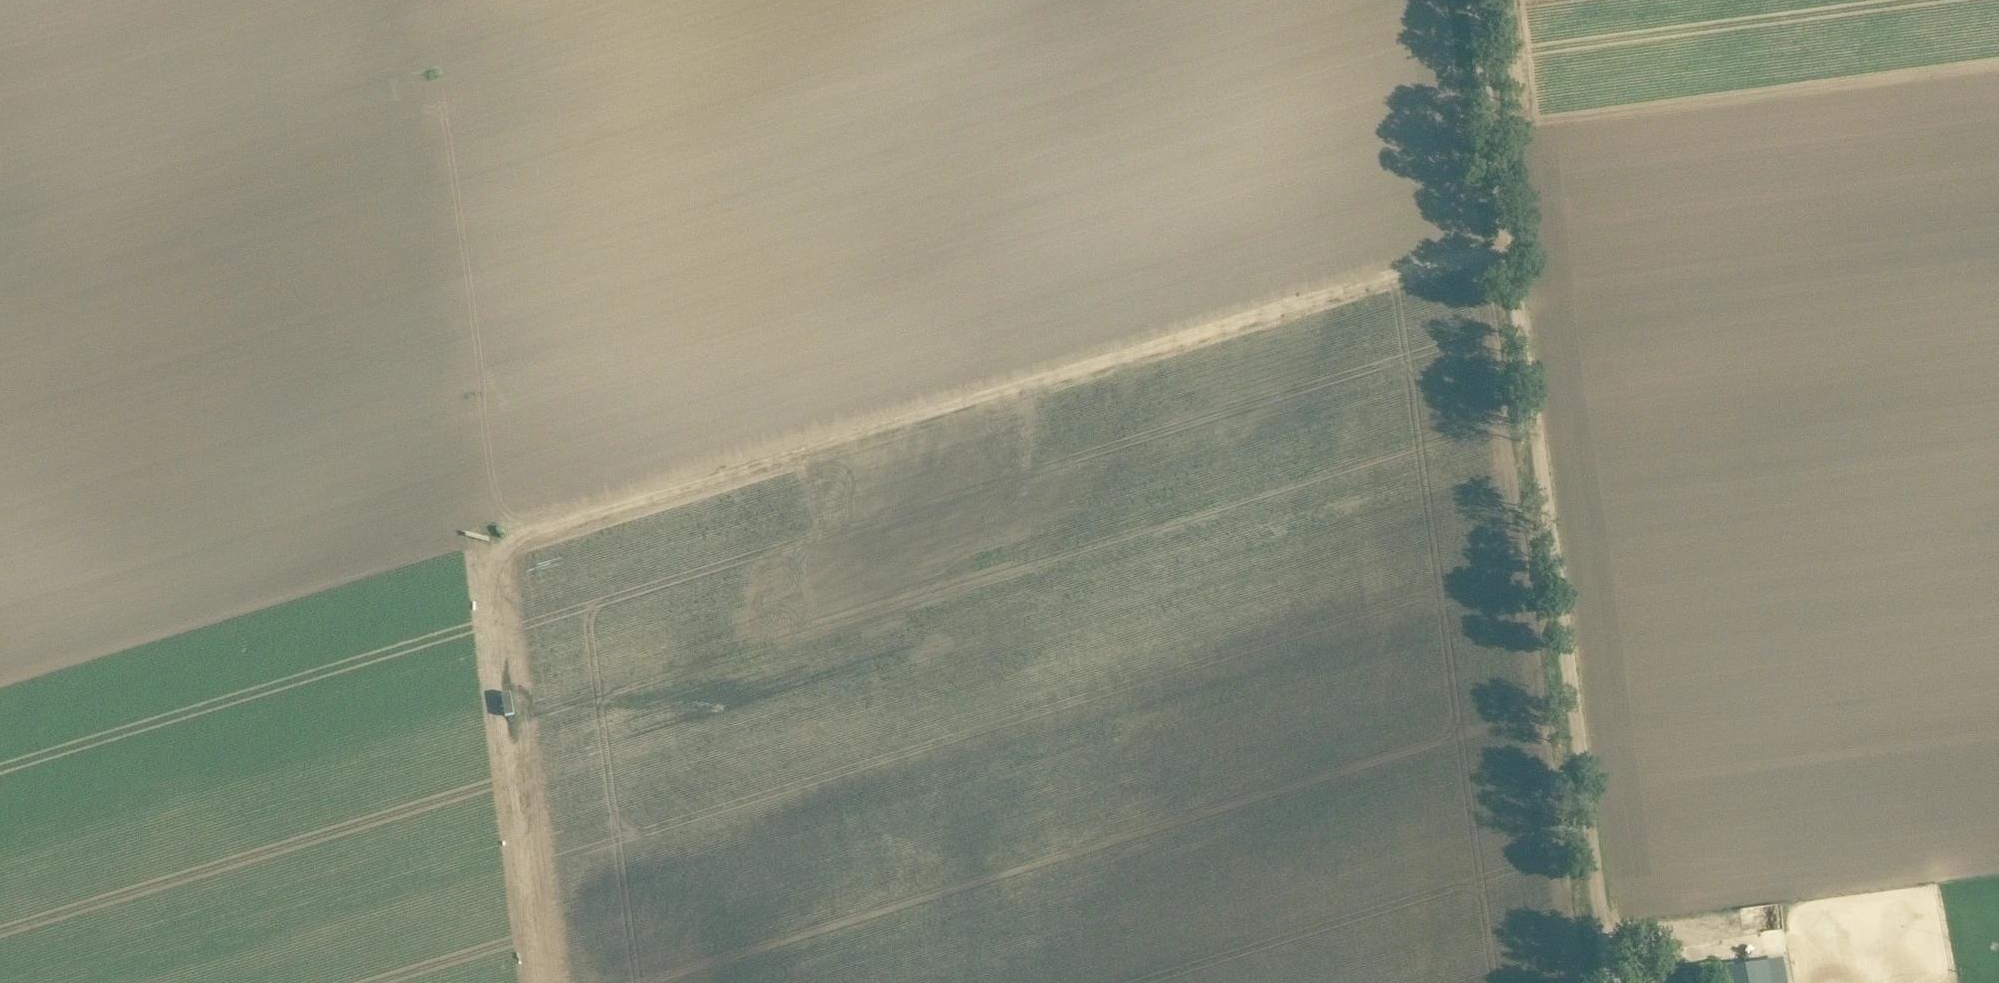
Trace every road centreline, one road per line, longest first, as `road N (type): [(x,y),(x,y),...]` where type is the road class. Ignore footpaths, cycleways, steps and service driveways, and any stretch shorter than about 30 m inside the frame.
road 1 (track): [(1511,250),(0,695)]
road 2 (track): [(1618,982),(1478,0)]

